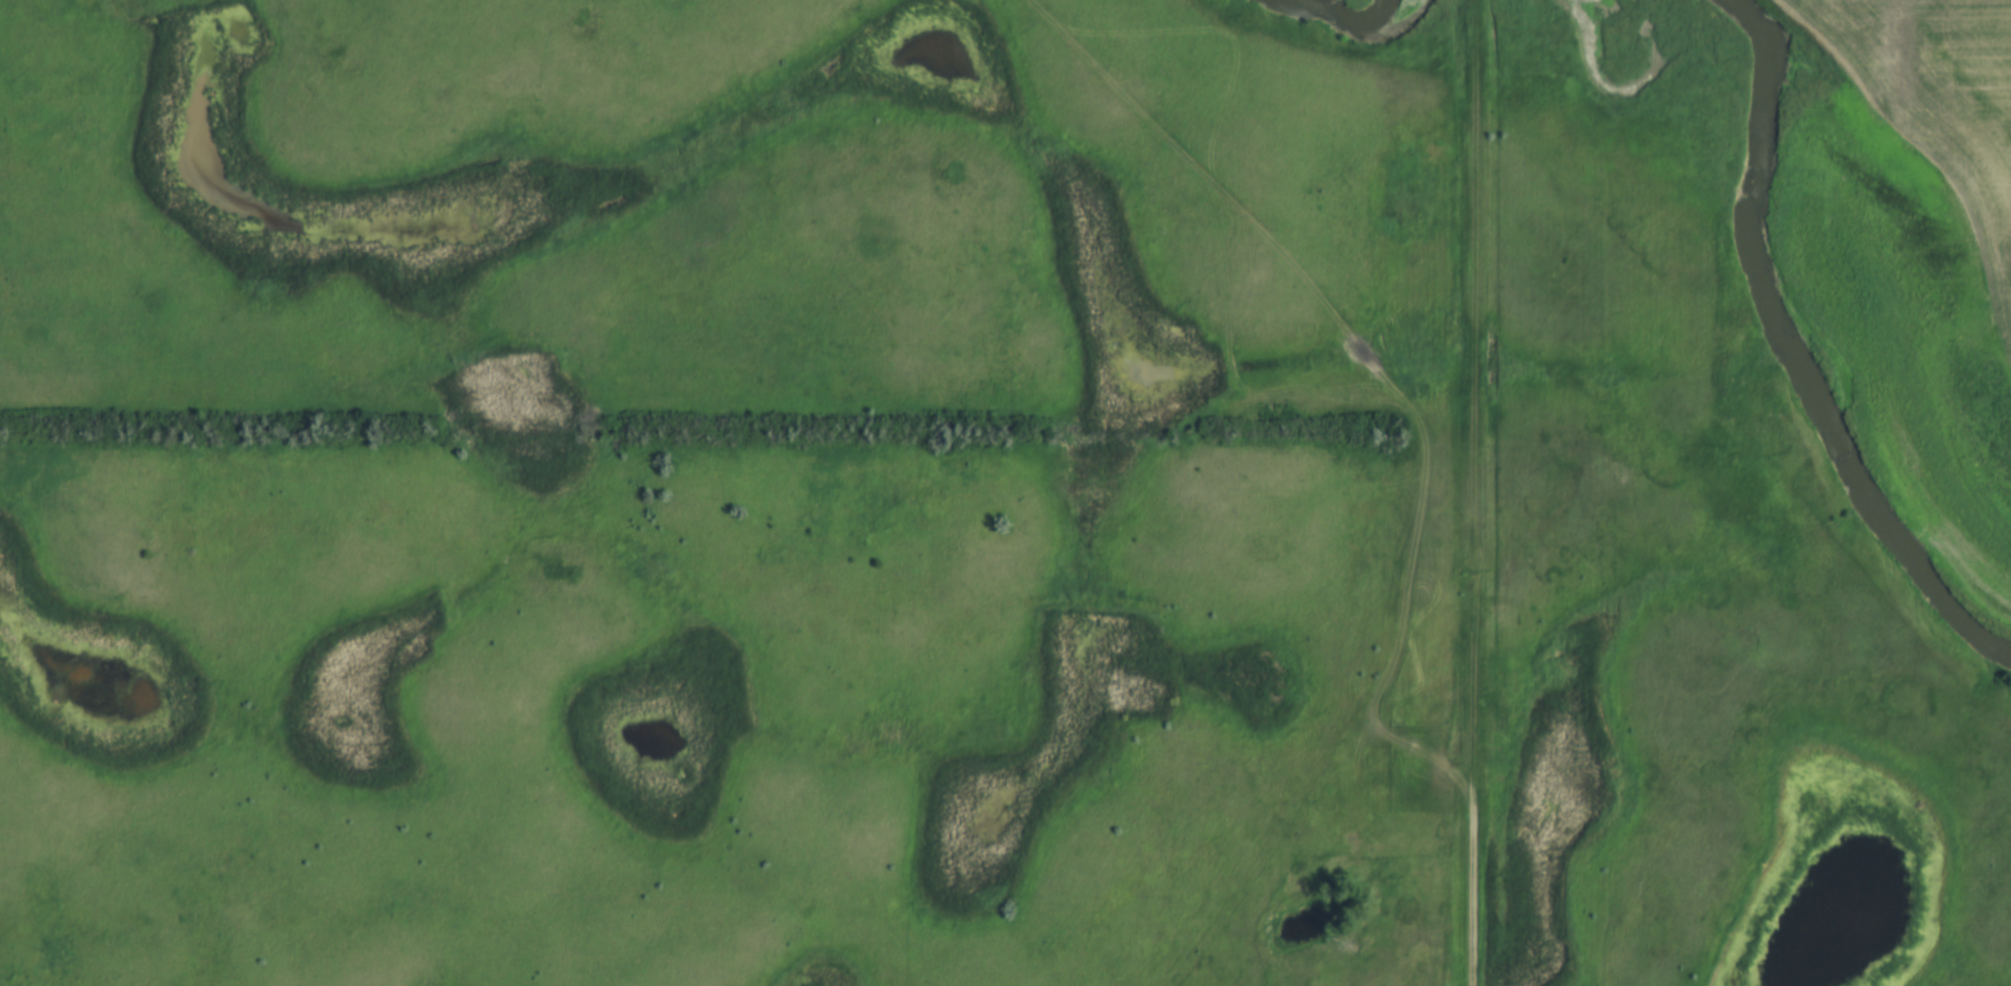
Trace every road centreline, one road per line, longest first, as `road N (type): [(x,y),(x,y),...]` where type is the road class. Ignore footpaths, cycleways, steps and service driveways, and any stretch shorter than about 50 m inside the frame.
road 1 (track): [(1479,985),(1474,0)]

